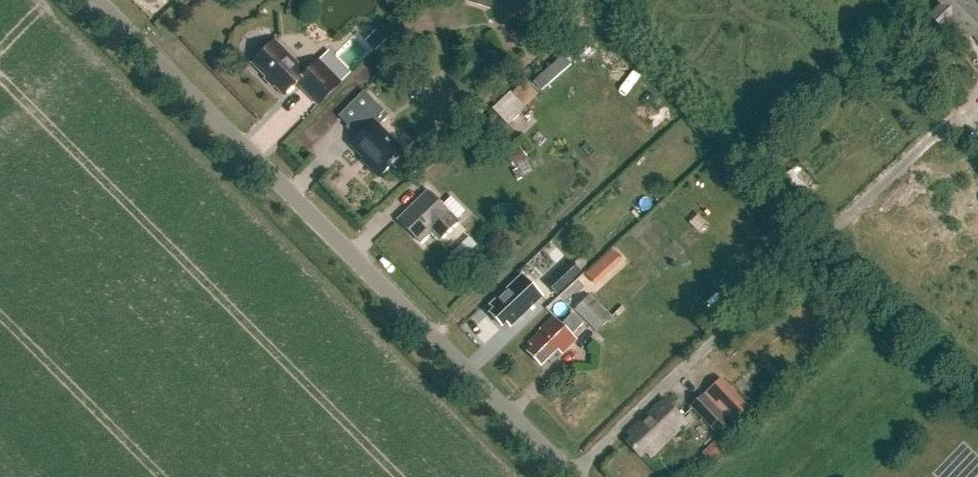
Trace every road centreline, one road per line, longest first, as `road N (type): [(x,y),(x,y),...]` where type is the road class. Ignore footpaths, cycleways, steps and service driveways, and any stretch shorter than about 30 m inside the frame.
road 1 (residential): [(572,476),(98,0)]

